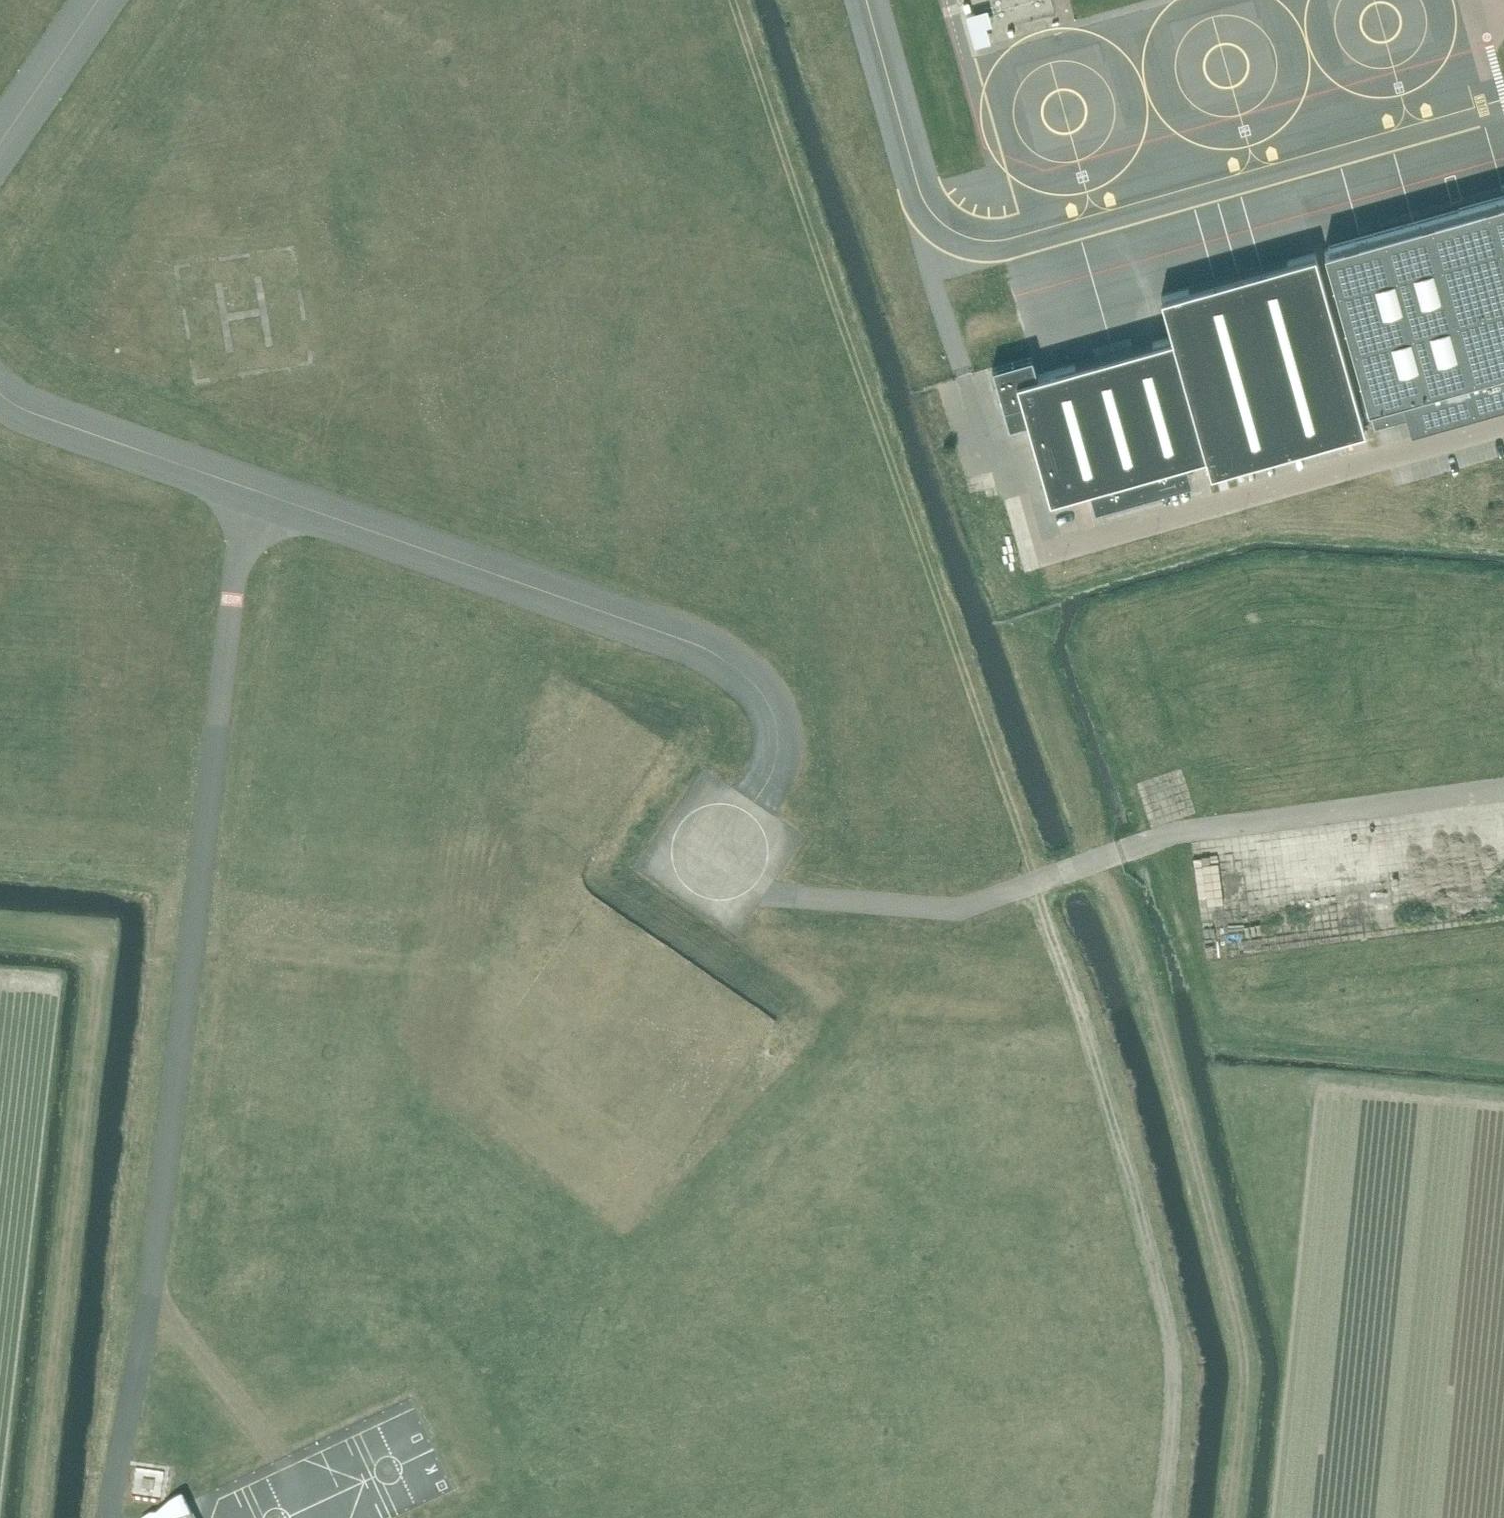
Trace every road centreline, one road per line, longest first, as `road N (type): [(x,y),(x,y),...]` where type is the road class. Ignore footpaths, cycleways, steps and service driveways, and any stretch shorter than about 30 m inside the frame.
road 1 (unclassified): [(1055,545),(1503,422)]

